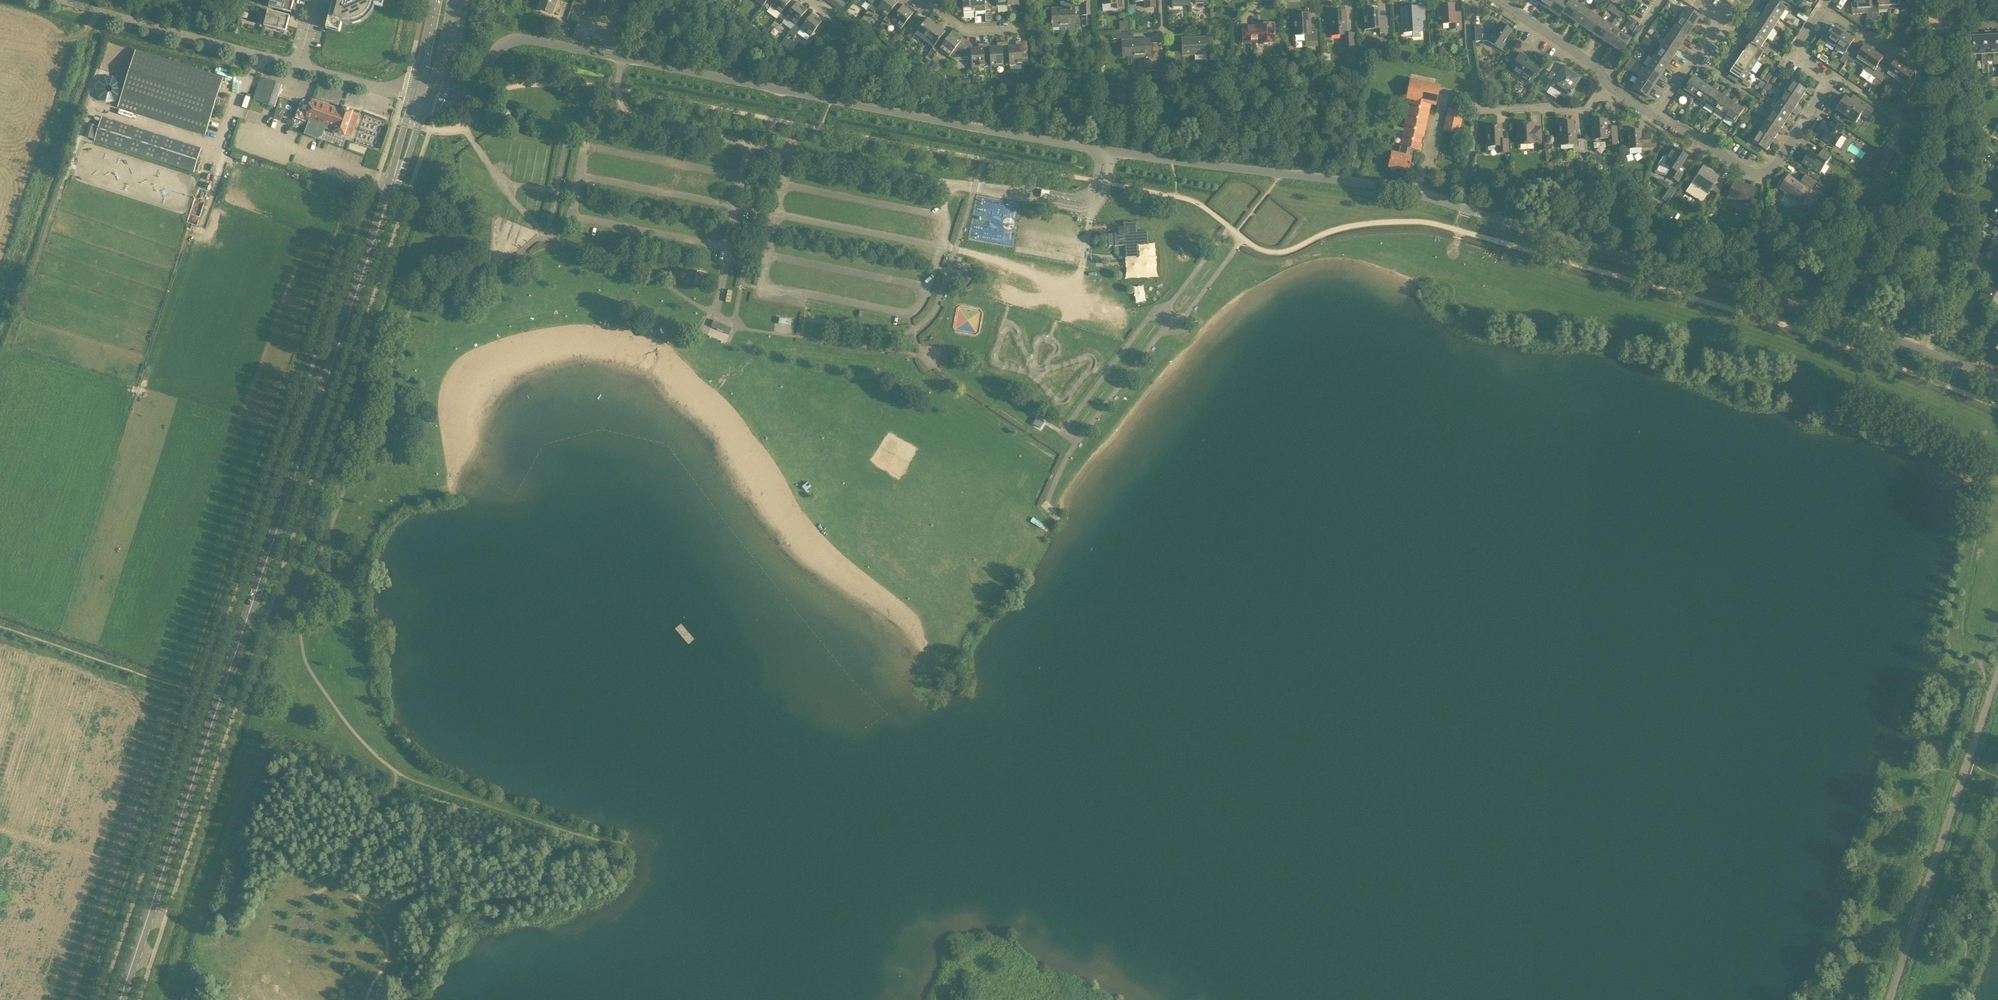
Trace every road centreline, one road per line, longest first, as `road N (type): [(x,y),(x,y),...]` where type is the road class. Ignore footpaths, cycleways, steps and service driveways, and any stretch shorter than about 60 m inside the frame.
road 1 (unclassified): [(1997,379),(1828,314),(1384,187),(1106,151),(524,38),(494,53),(466,101),(428,95)]
road 2 (secondary): [(120,999),(394,182)]
road 3 (unclassified): [(1890,999),(1997,672)]
road 4 (residential): [(1466,0),(1478,110),(1587,110),(1610,87)]
road 5 (unclassified): [(300,65),(59,0)]
road 6 (residential): [(1657,119),(1748,171),(1765,171),(1824,90),(1823,73)]
road 7 (residential): [(1692,0),(1714,14),(1716,28),(1657,119)]
road 8 (residential): [(1498,0),(1594,65),(1610,87)]
road 9 (track): [(956,251),(1057,282),(1071,281),(1081,265)]

